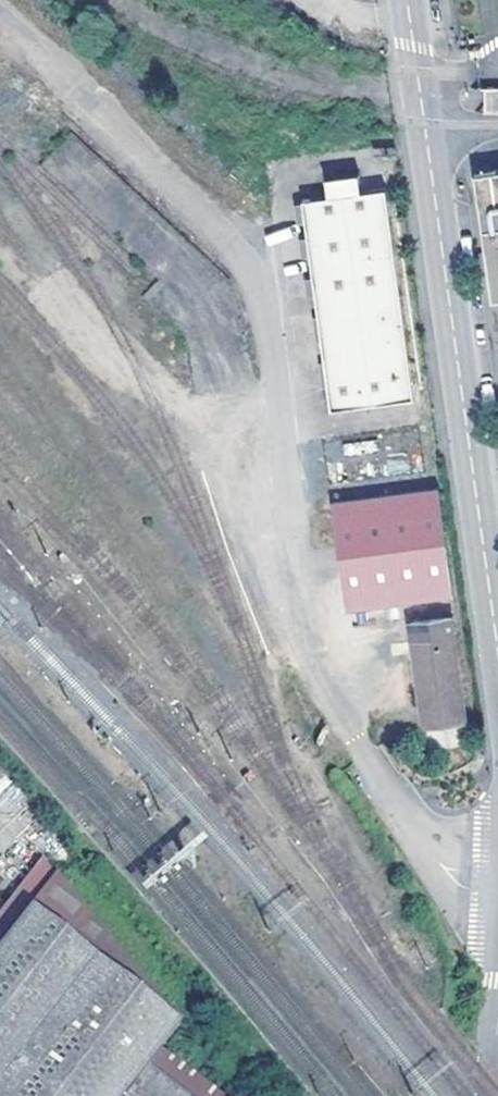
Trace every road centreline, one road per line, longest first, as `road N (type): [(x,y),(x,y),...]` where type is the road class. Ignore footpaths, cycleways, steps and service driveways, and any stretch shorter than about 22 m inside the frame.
road 1 (secondary): [(497,655),(406,0)]
road 2 (unclassified): [(393,797),(446,866),(497,879)]

